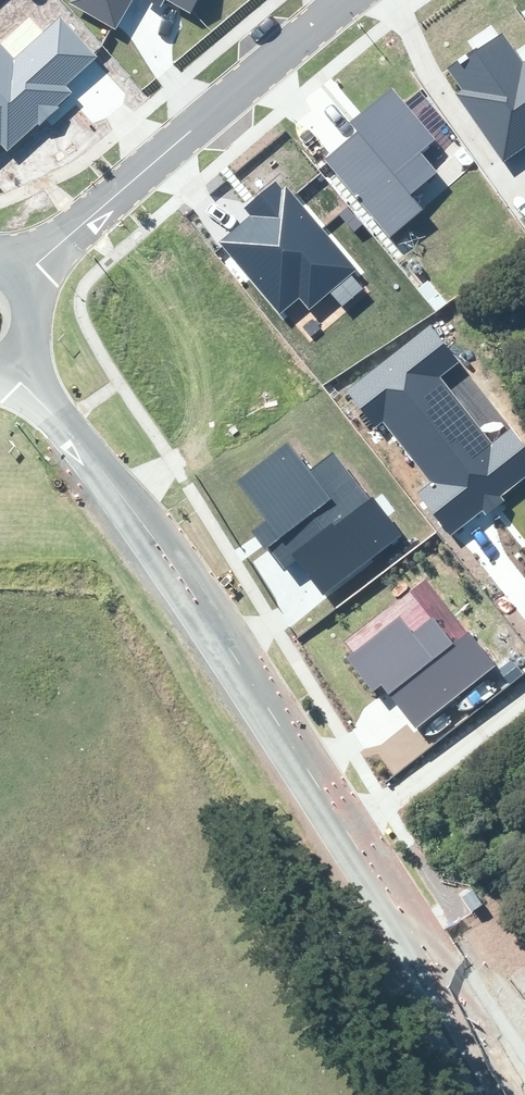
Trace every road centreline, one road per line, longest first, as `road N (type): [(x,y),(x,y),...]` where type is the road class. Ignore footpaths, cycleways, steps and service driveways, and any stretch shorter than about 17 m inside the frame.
road 1 (tertiary): [(5,372),(75,438),(143,522),(347,833)]
road 2 (residential): [(22,278),(352,0)]
road 3 (tertiary): [(347,833),(524,1094)]
road 4 (residential): [(524,692),(347,833)]

